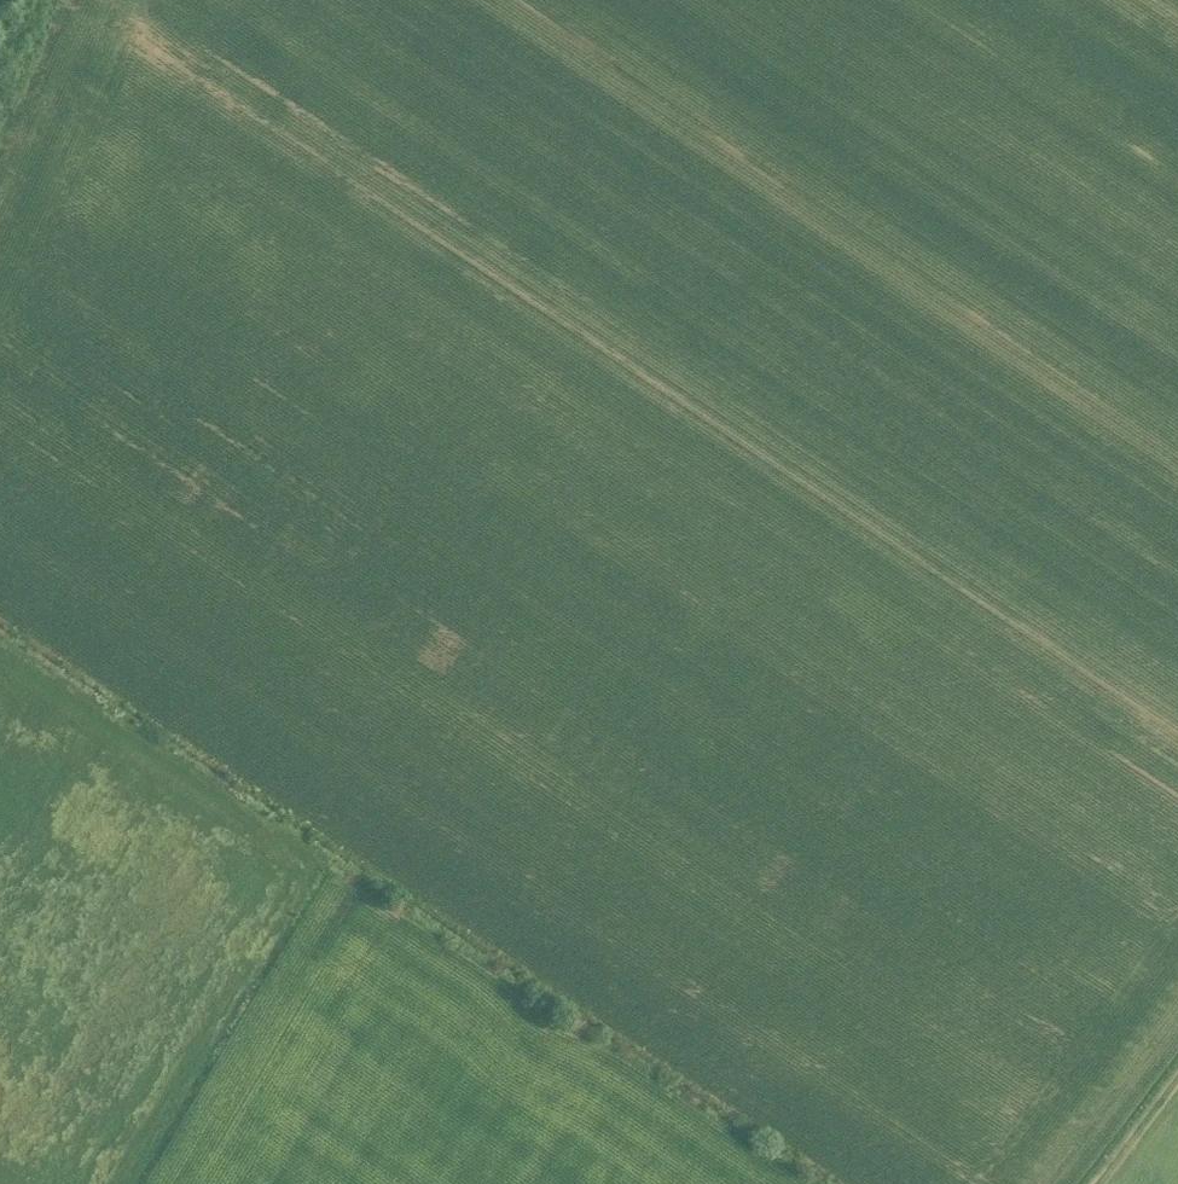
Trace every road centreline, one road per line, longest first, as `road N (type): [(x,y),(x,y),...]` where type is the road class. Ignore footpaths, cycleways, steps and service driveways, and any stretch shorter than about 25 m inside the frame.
road 1 (track): [(1102,1183),(1177,1084)]

